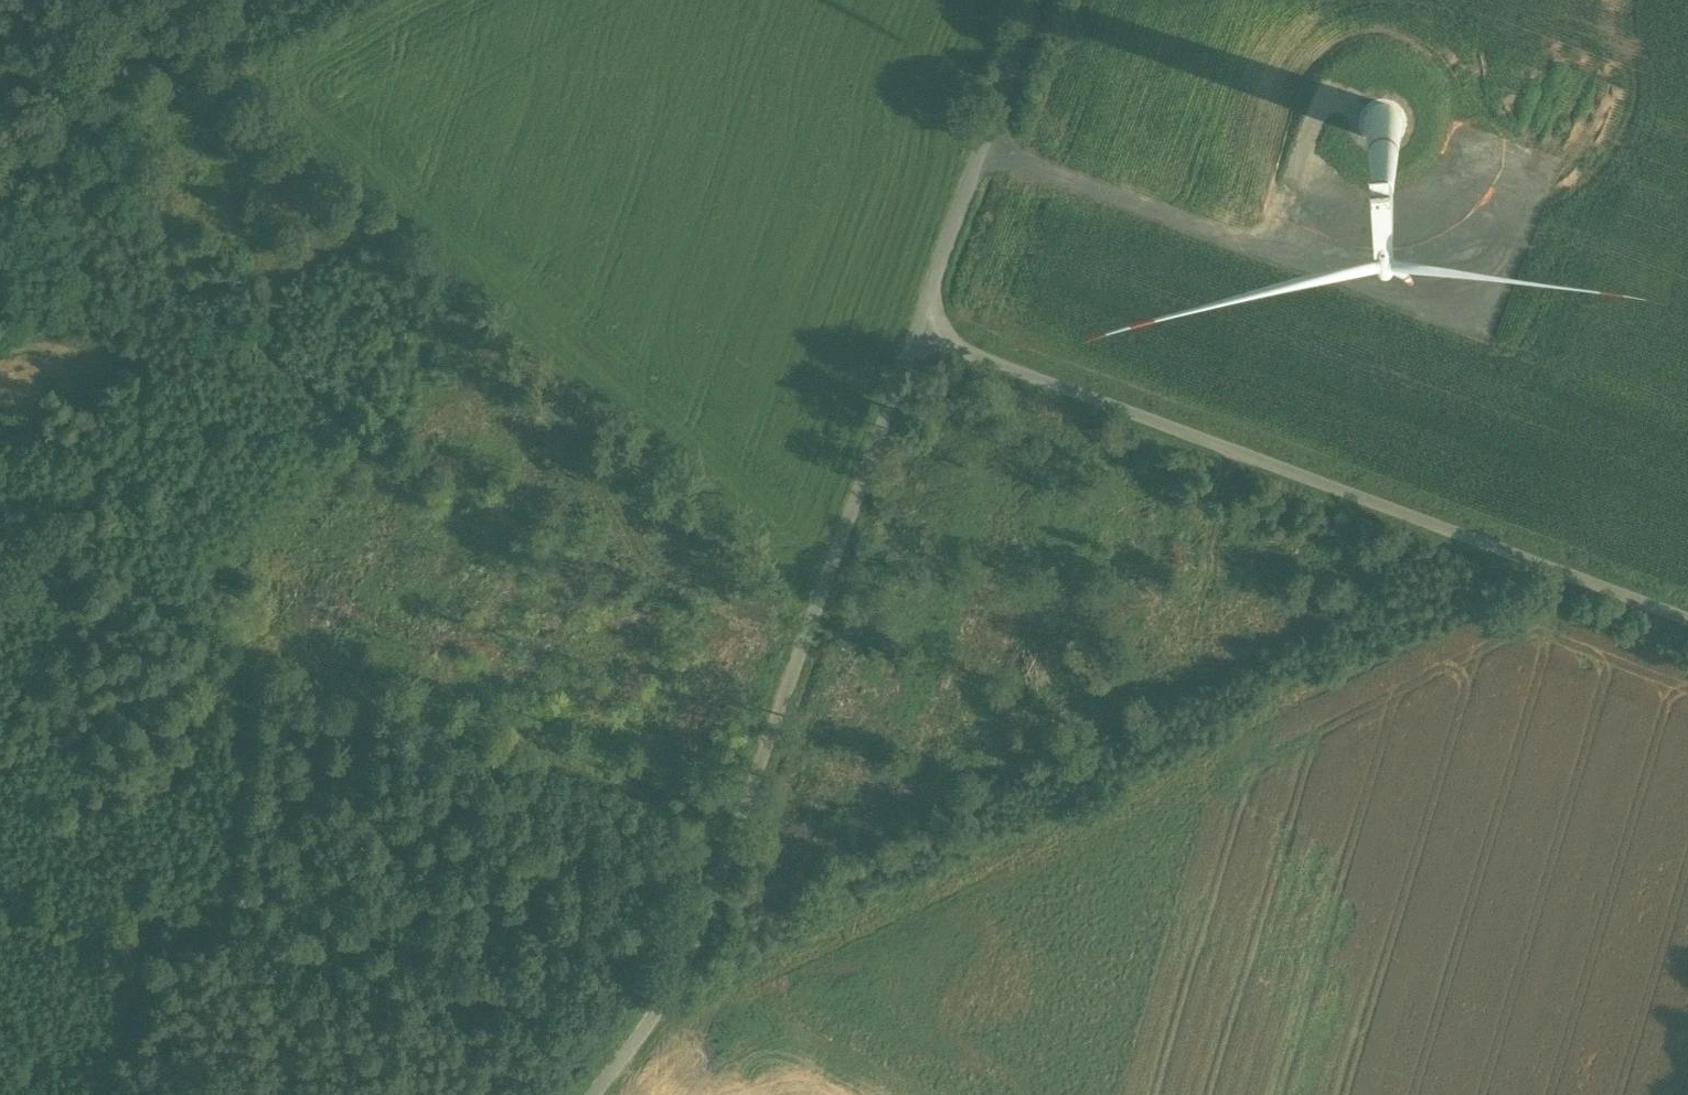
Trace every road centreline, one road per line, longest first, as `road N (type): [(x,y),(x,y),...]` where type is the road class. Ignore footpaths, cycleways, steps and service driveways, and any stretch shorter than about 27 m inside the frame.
road 1 (unclassified): [(594,1094),(661,1011),(707,915),(924,320)]
road 2 (unclassified): [(924,320),(1687,604)]
road 3 (track): [(989,140),(1359,284),(1452,198)]
road 4 (unclassified): [(924,320),(1039,0)]

